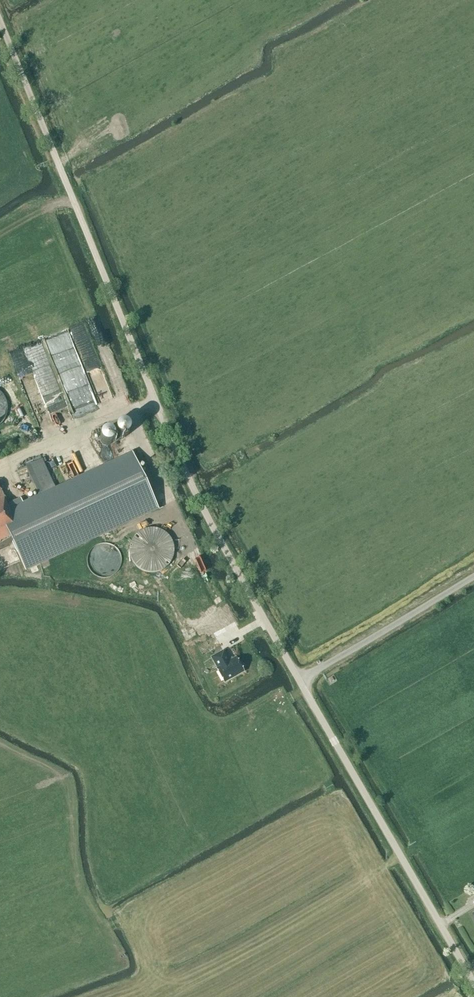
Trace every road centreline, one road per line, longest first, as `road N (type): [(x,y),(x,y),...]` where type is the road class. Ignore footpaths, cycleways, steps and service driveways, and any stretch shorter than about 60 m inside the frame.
road 1 (unclassified): [(473,983),(201,505),(0,24)]

